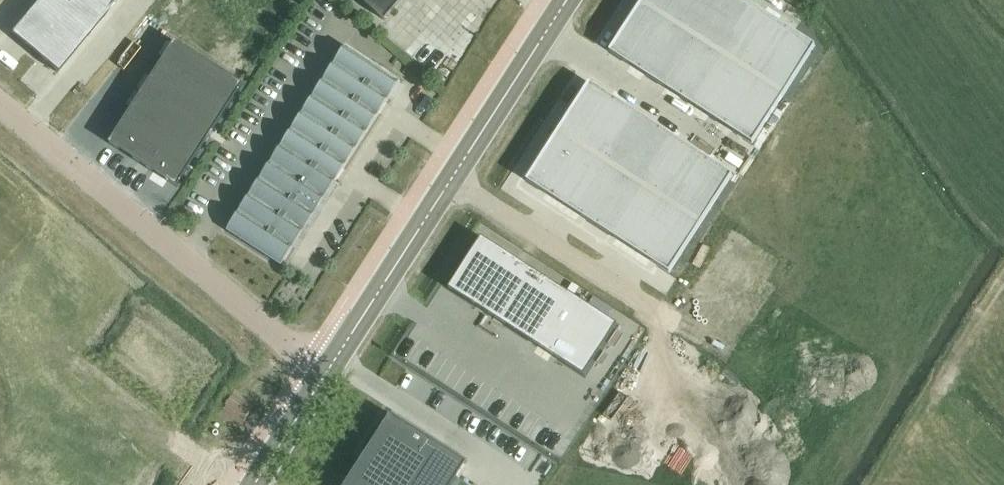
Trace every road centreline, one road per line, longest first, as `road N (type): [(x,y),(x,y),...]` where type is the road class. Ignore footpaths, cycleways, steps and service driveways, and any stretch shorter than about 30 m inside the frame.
road 1 (unclassified): [(329,370),(568,0)]
road 2 (unclassified): [(329,370),(0,103)]
road 3 (unclassified): [(255,484),(329,370)]

